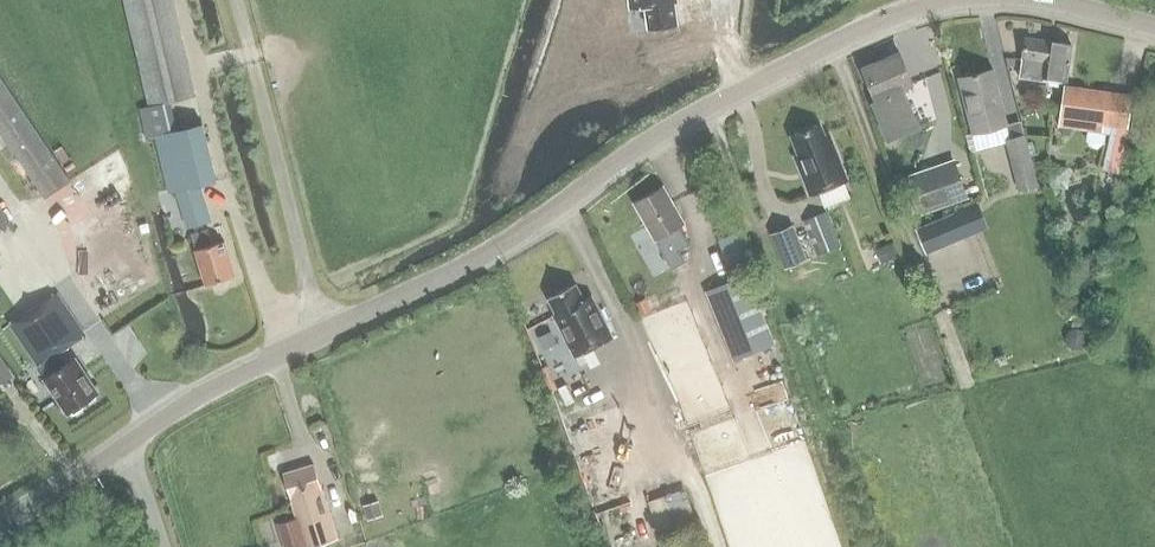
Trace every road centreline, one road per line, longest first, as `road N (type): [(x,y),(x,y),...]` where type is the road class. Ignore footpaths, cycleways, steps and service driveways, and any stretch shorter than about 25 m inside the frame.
road 1 (tertiary): [(120,448),(201,394),(501,248),(689,117),(843,39),(959,0)]
road 2 (track): [(320,336),(239,0)]
road 3 (tertiary): [(0,524),(120,448)]

